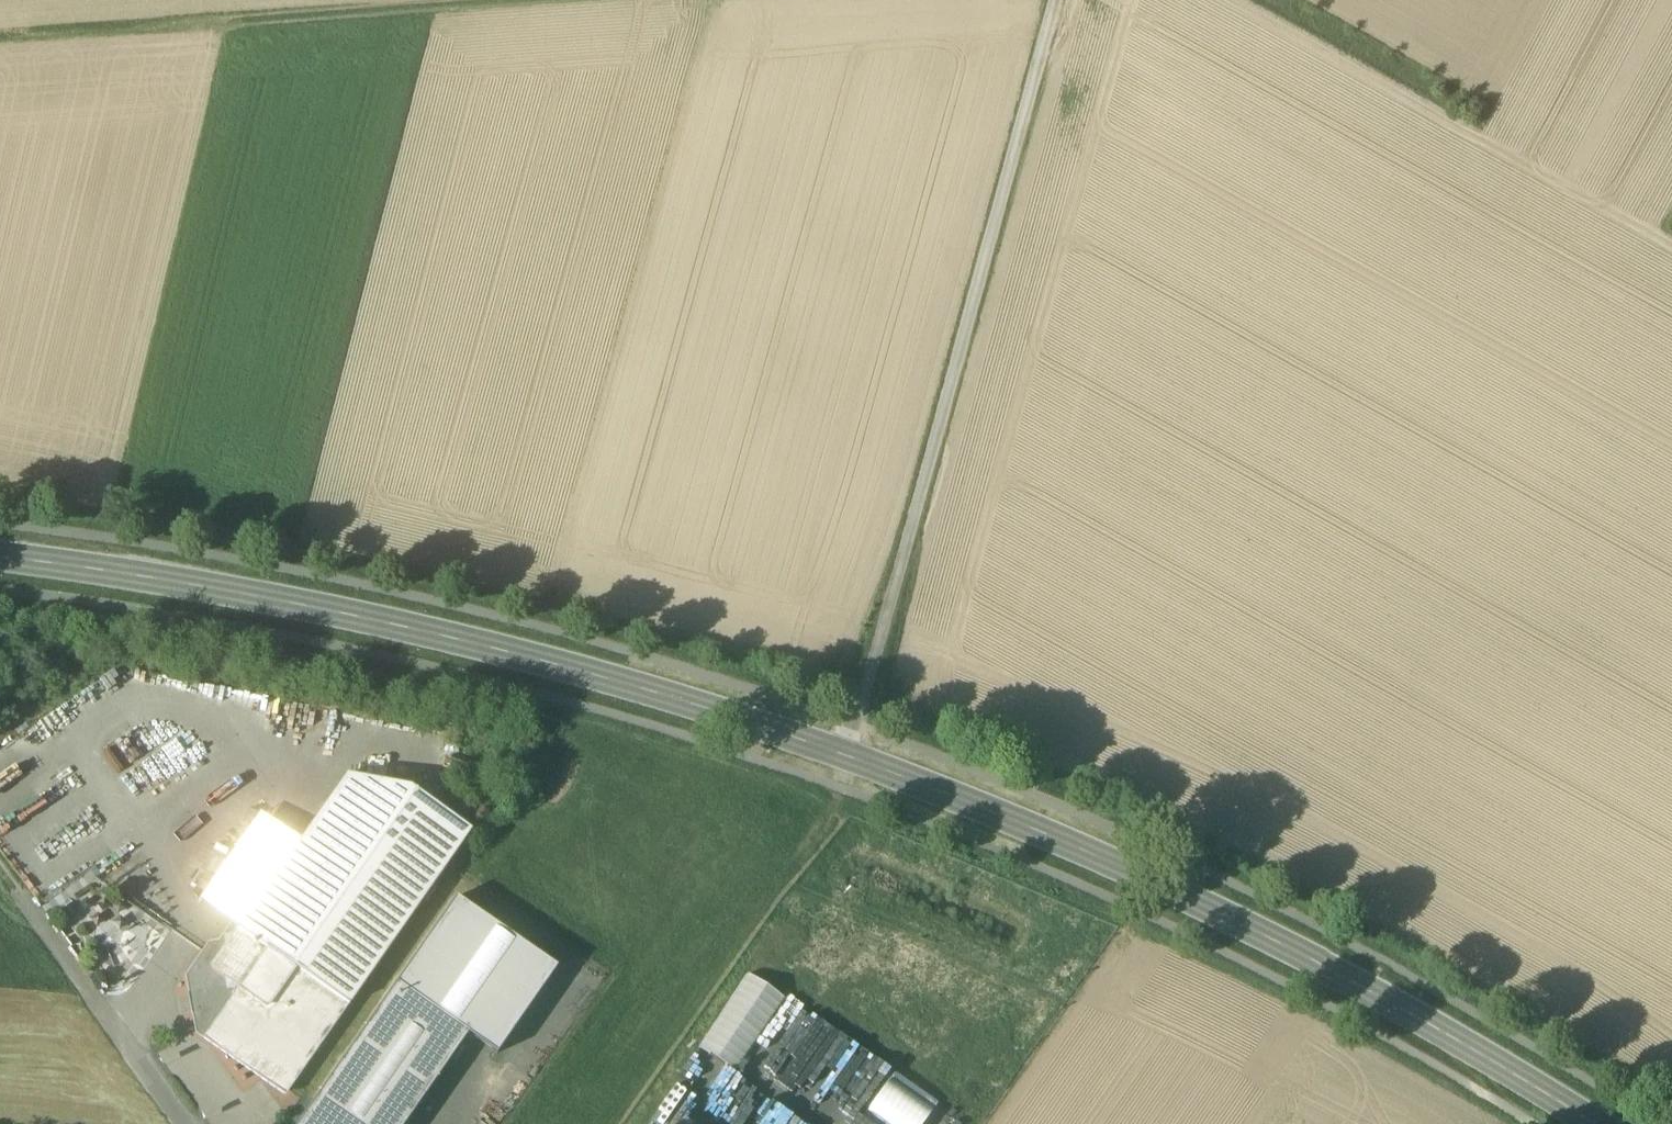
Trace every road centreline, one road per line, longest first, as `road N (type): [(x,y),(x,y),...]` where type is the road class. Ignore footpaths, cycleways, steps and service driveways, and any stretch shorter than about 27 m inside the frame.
road 1 (secondary): [(1591,1123),(1322,966),(1024,827),(848,759),(433,635),(0,559)]
road 2 (track): [(848,759),(1055,0)]
road 3 (track): [(646,0),(0,40)]

